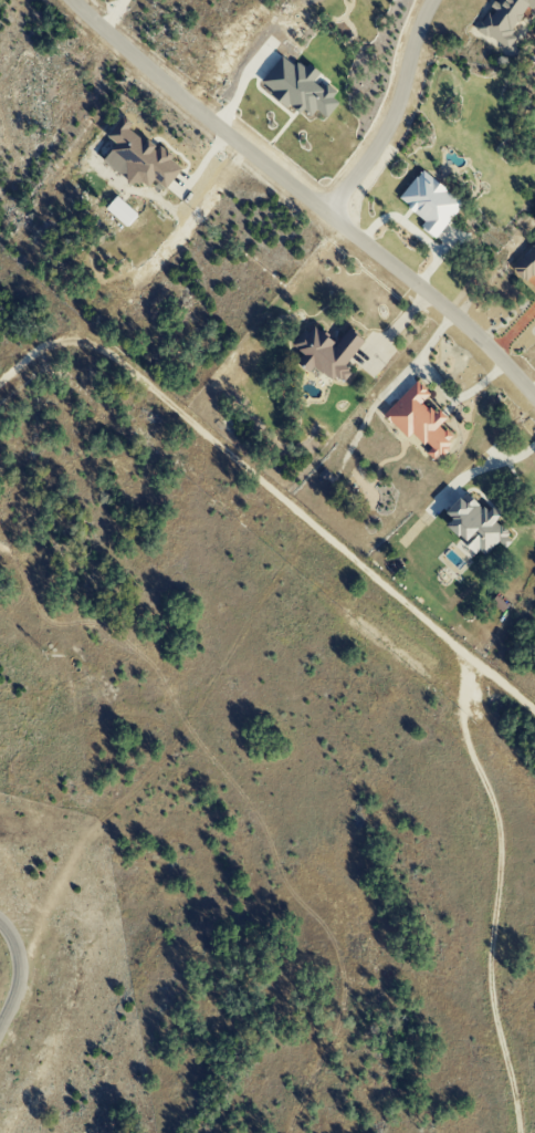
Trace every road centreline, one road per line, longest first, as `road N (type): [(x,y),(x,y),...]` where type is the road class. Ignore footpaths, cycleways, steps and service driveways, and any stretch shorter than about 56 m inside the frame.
road 1 (residential): [(69,0),(325,214)]
road 2 (residential): [(325,214),(487,344),(534,399)]
road 3 (residential): [(325,214),(391,119),(430,0)]
road 4 (residential): [(0,921),(21,969),(19,1009),(0,1036)]

